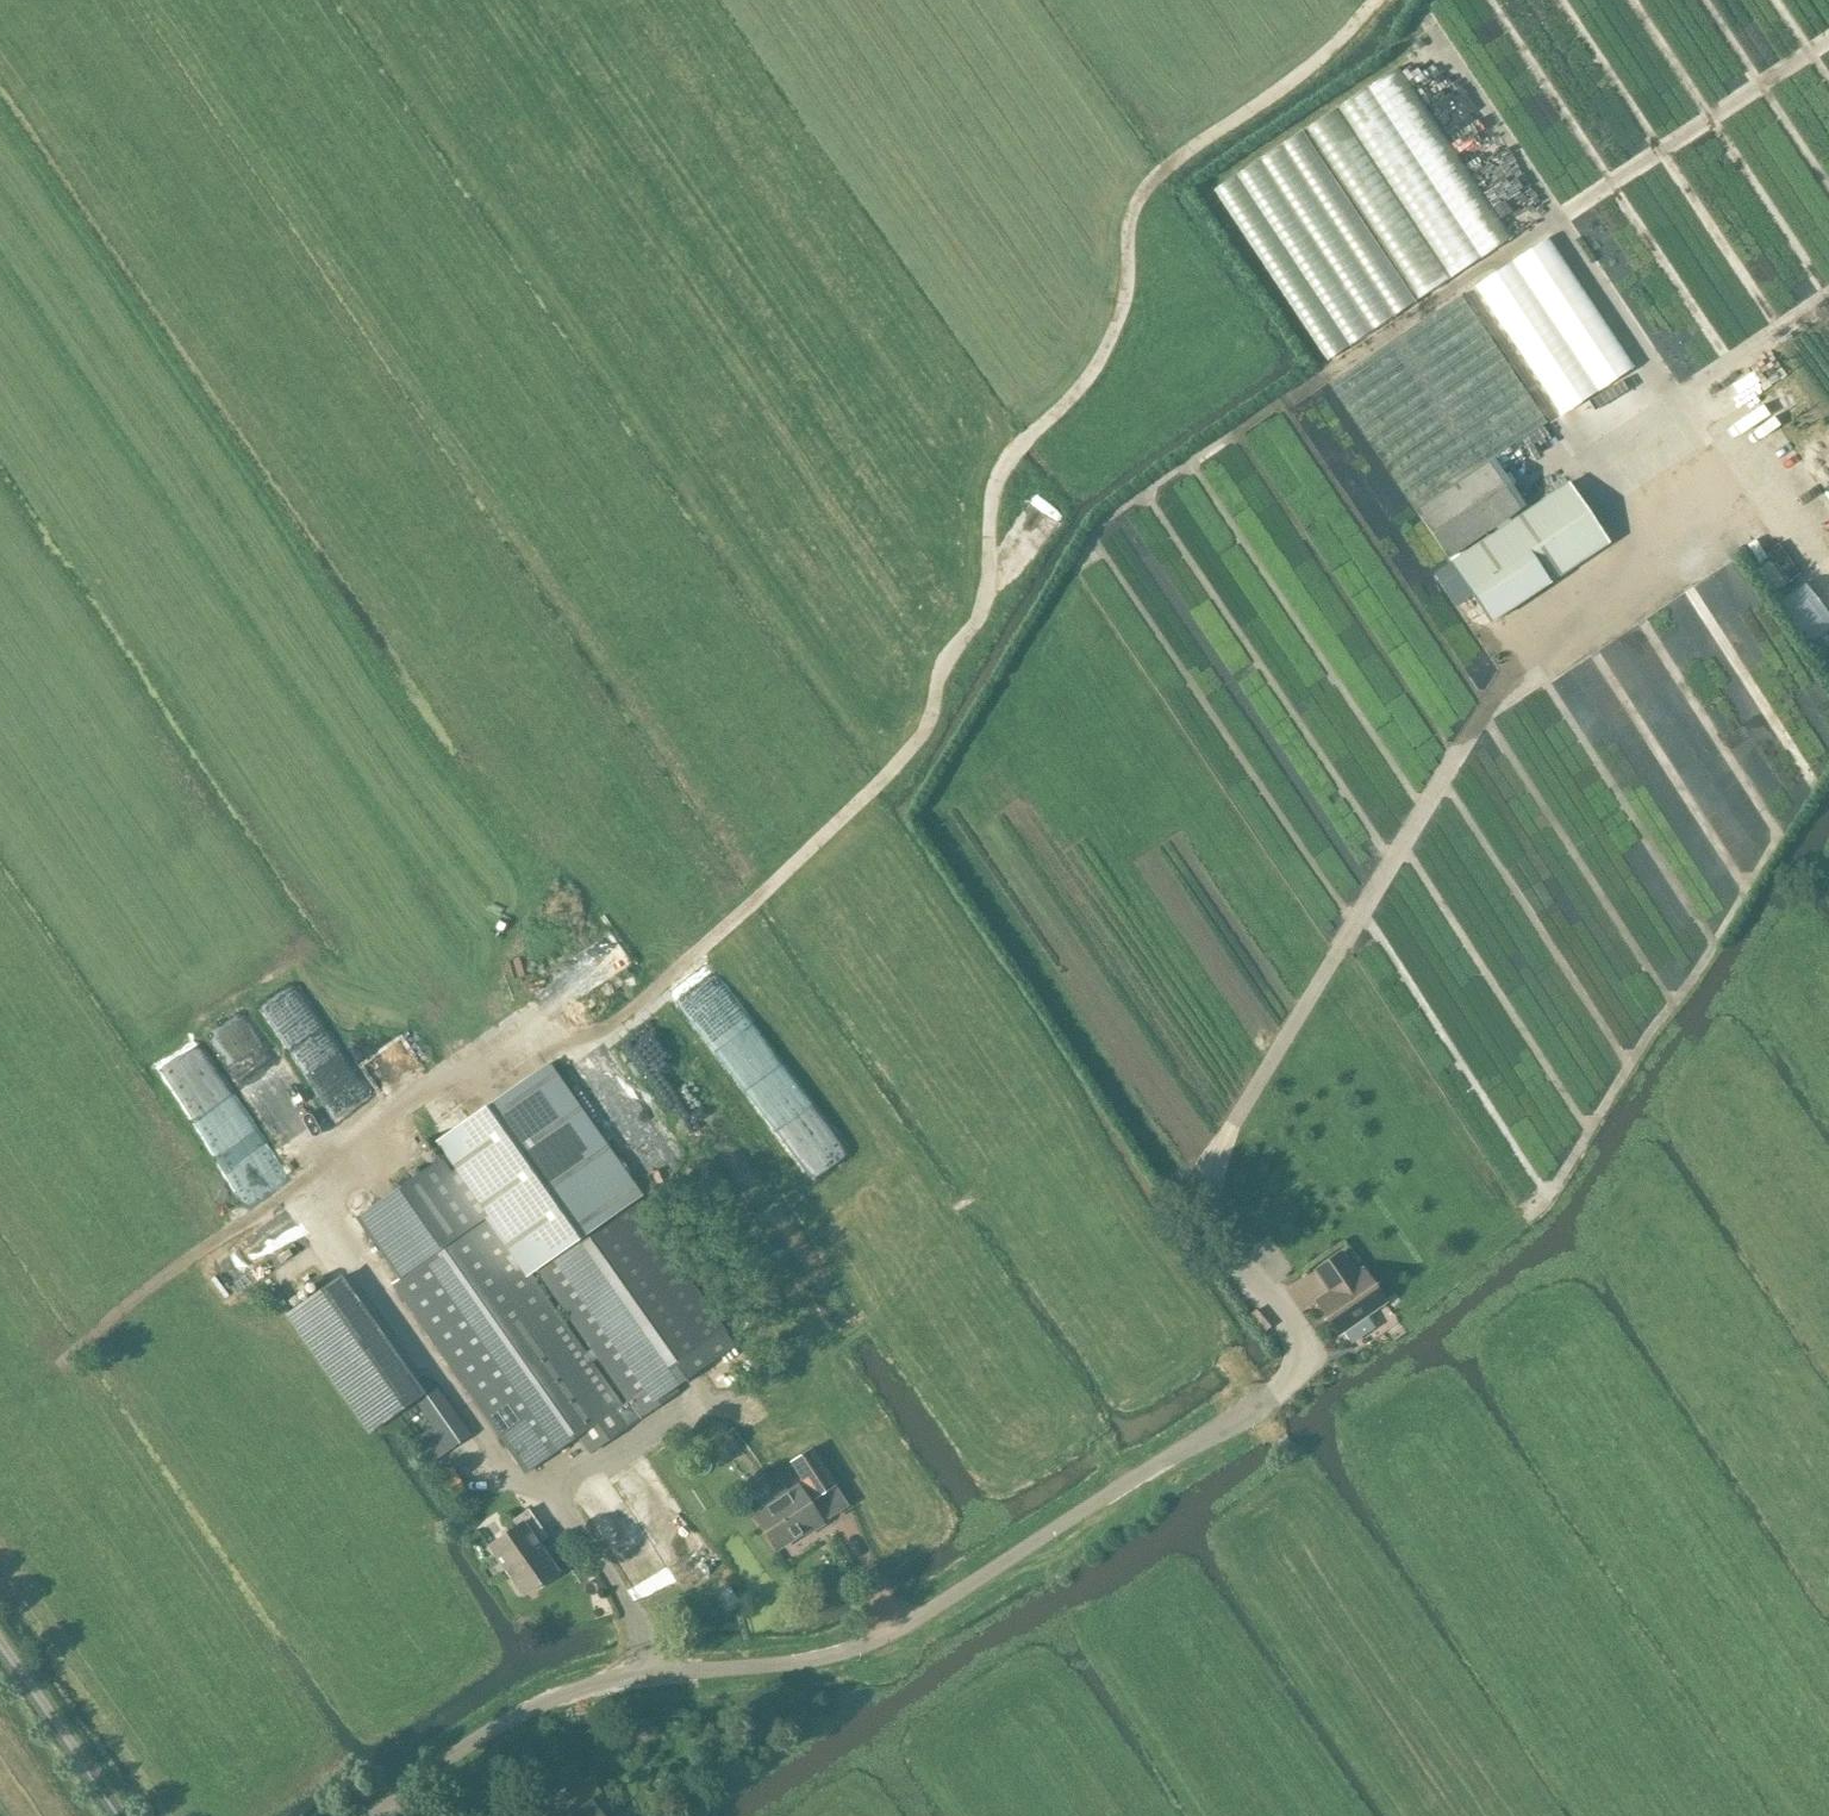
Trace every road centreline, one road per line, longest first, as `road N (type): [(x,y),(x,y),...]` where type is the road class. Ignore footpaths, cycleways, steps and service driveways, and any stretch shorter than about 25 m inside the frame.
road 1 (track): [(515,1078),(550,1052),(630,1020),(905,758),(931,717),(941,671),(988,594),(989,500),(1015,452),(1071,400),(1111,341),(1128,278),(1130,225),(1153,178),(1332,54),(1377,0)]
road 2 (unclassified): [(361,1815),(528,1705),(877,1647),(1272,1395)]
road 3 (tertiary): [(119,1815),(0,1641)]

